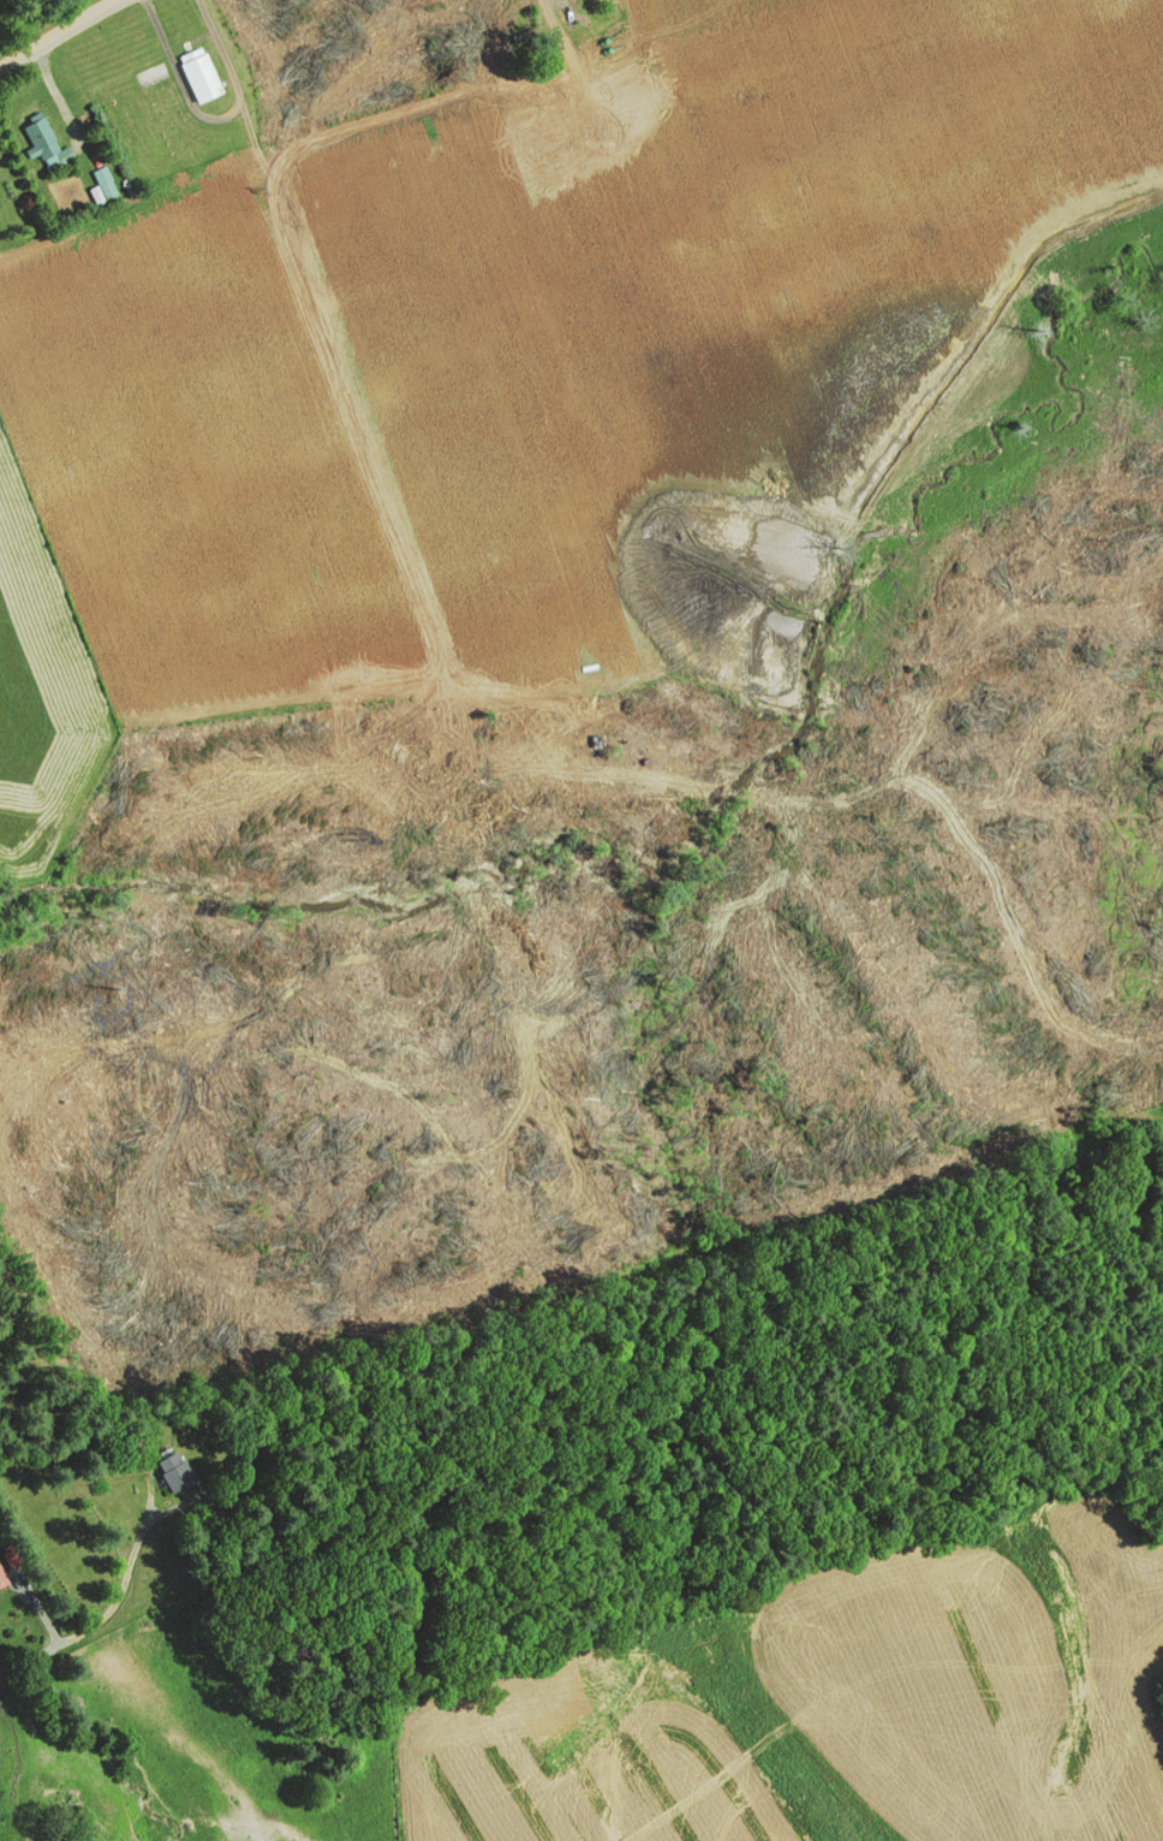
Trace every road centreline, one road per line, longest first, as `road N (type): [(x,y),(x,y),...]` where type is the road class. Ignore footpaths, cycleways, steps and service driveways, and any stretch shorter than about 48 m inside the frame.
road 1 (residential): [(154,1512),(124,1593),(105,1619),(0,1673)]
road 2 (track): [(636,209),(621,148),(563,32),(557,0)]
road 3 (tertiary): [(0,73),(125,0)]

